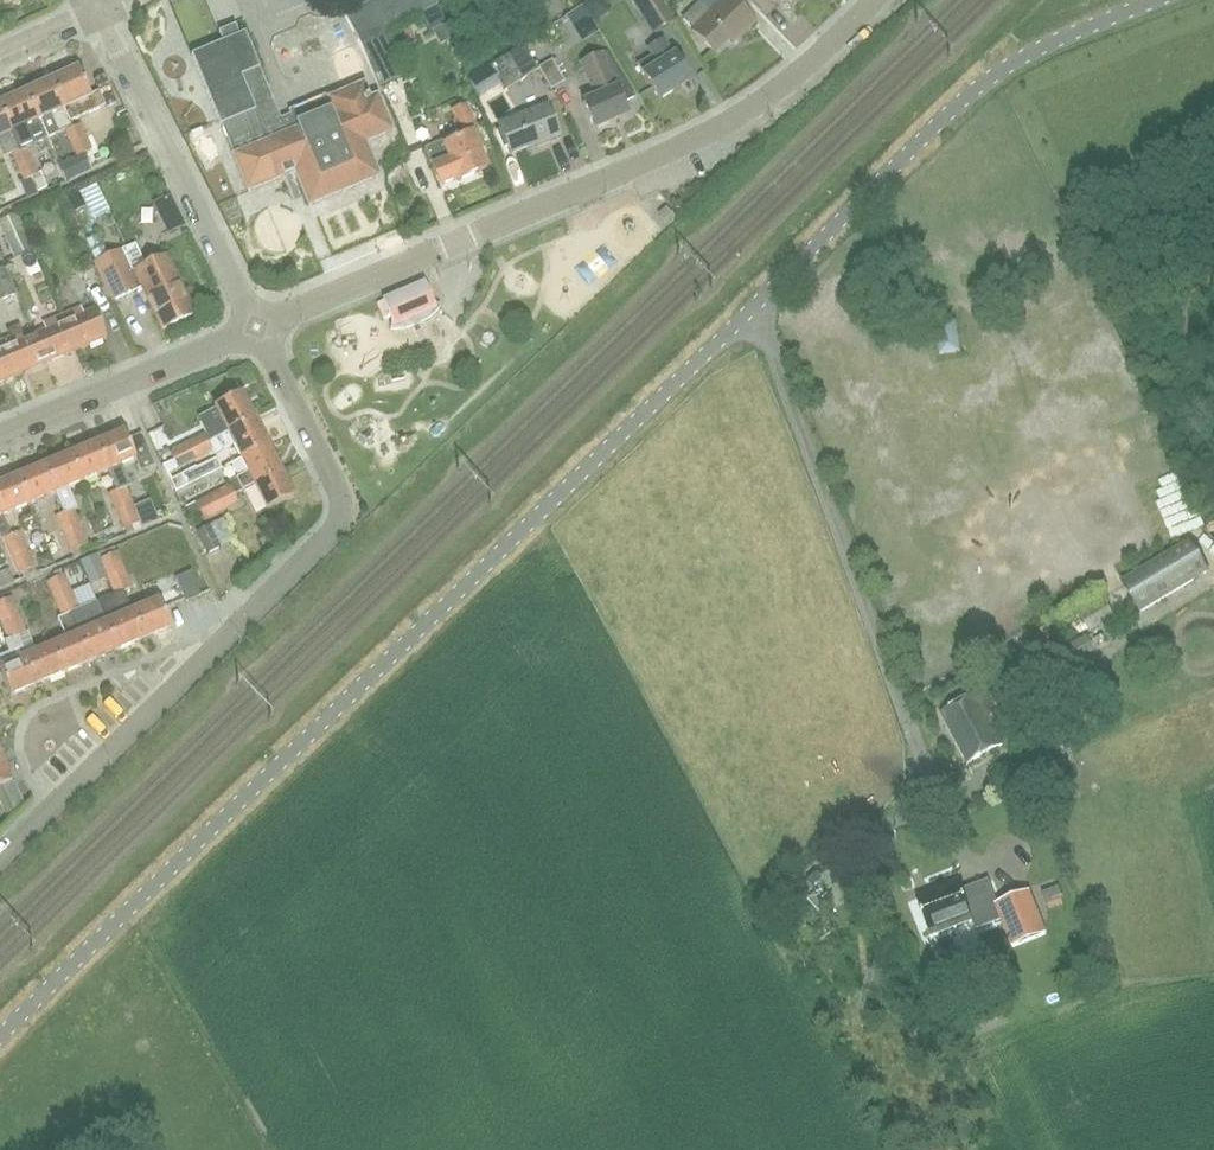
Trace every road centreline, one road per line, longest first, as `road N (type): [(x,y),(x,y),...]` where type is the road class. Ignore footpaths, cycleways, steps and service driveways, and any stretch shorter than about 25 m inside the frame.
road 1 (unclassified): [(0,1049),(749,316)]
road 2 (residential): [(259,326),(725,124),(793,77),(876,0)]
road 3 (residential): [(0,859),(340,519),(339,495),(259,326)]
road 4 (unclassified): [(749,316),(984,86),(1030,56),(1165,0)]
road 5 (residential): [(749,316),(770,340),(938,800)]
road 6 (residential): [(259,326),(97,12)]
road 7 (residential): [(0,435),(259,326)]

